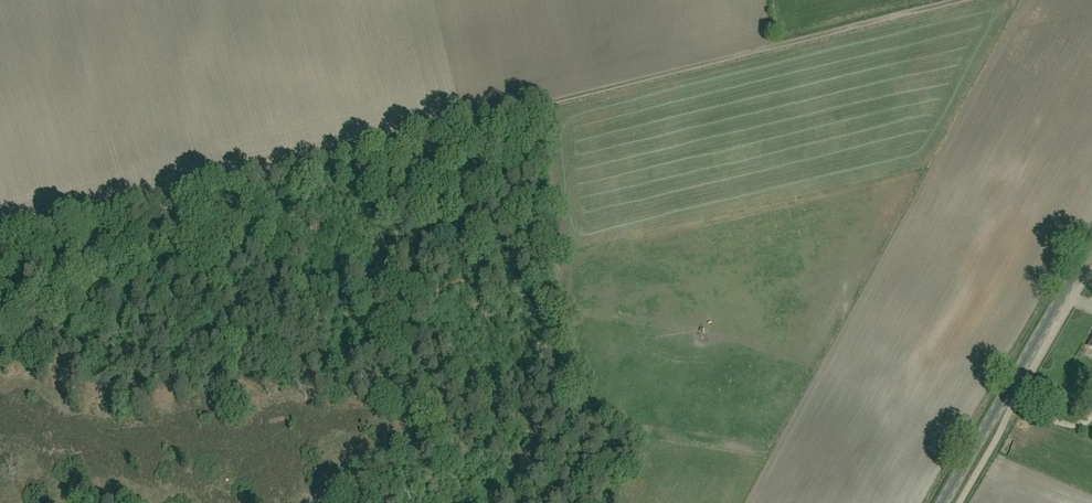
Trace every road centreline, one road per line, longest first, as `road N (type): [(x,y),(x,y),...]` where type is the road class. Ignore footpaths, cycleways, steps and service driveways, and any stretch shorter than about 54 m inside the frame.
road 1 (track): [(233,178),(963,0)]
road 2 (tertiary): [(941,502),(1091,242)]
road 3 (track): [(0,239),(233,178)]

